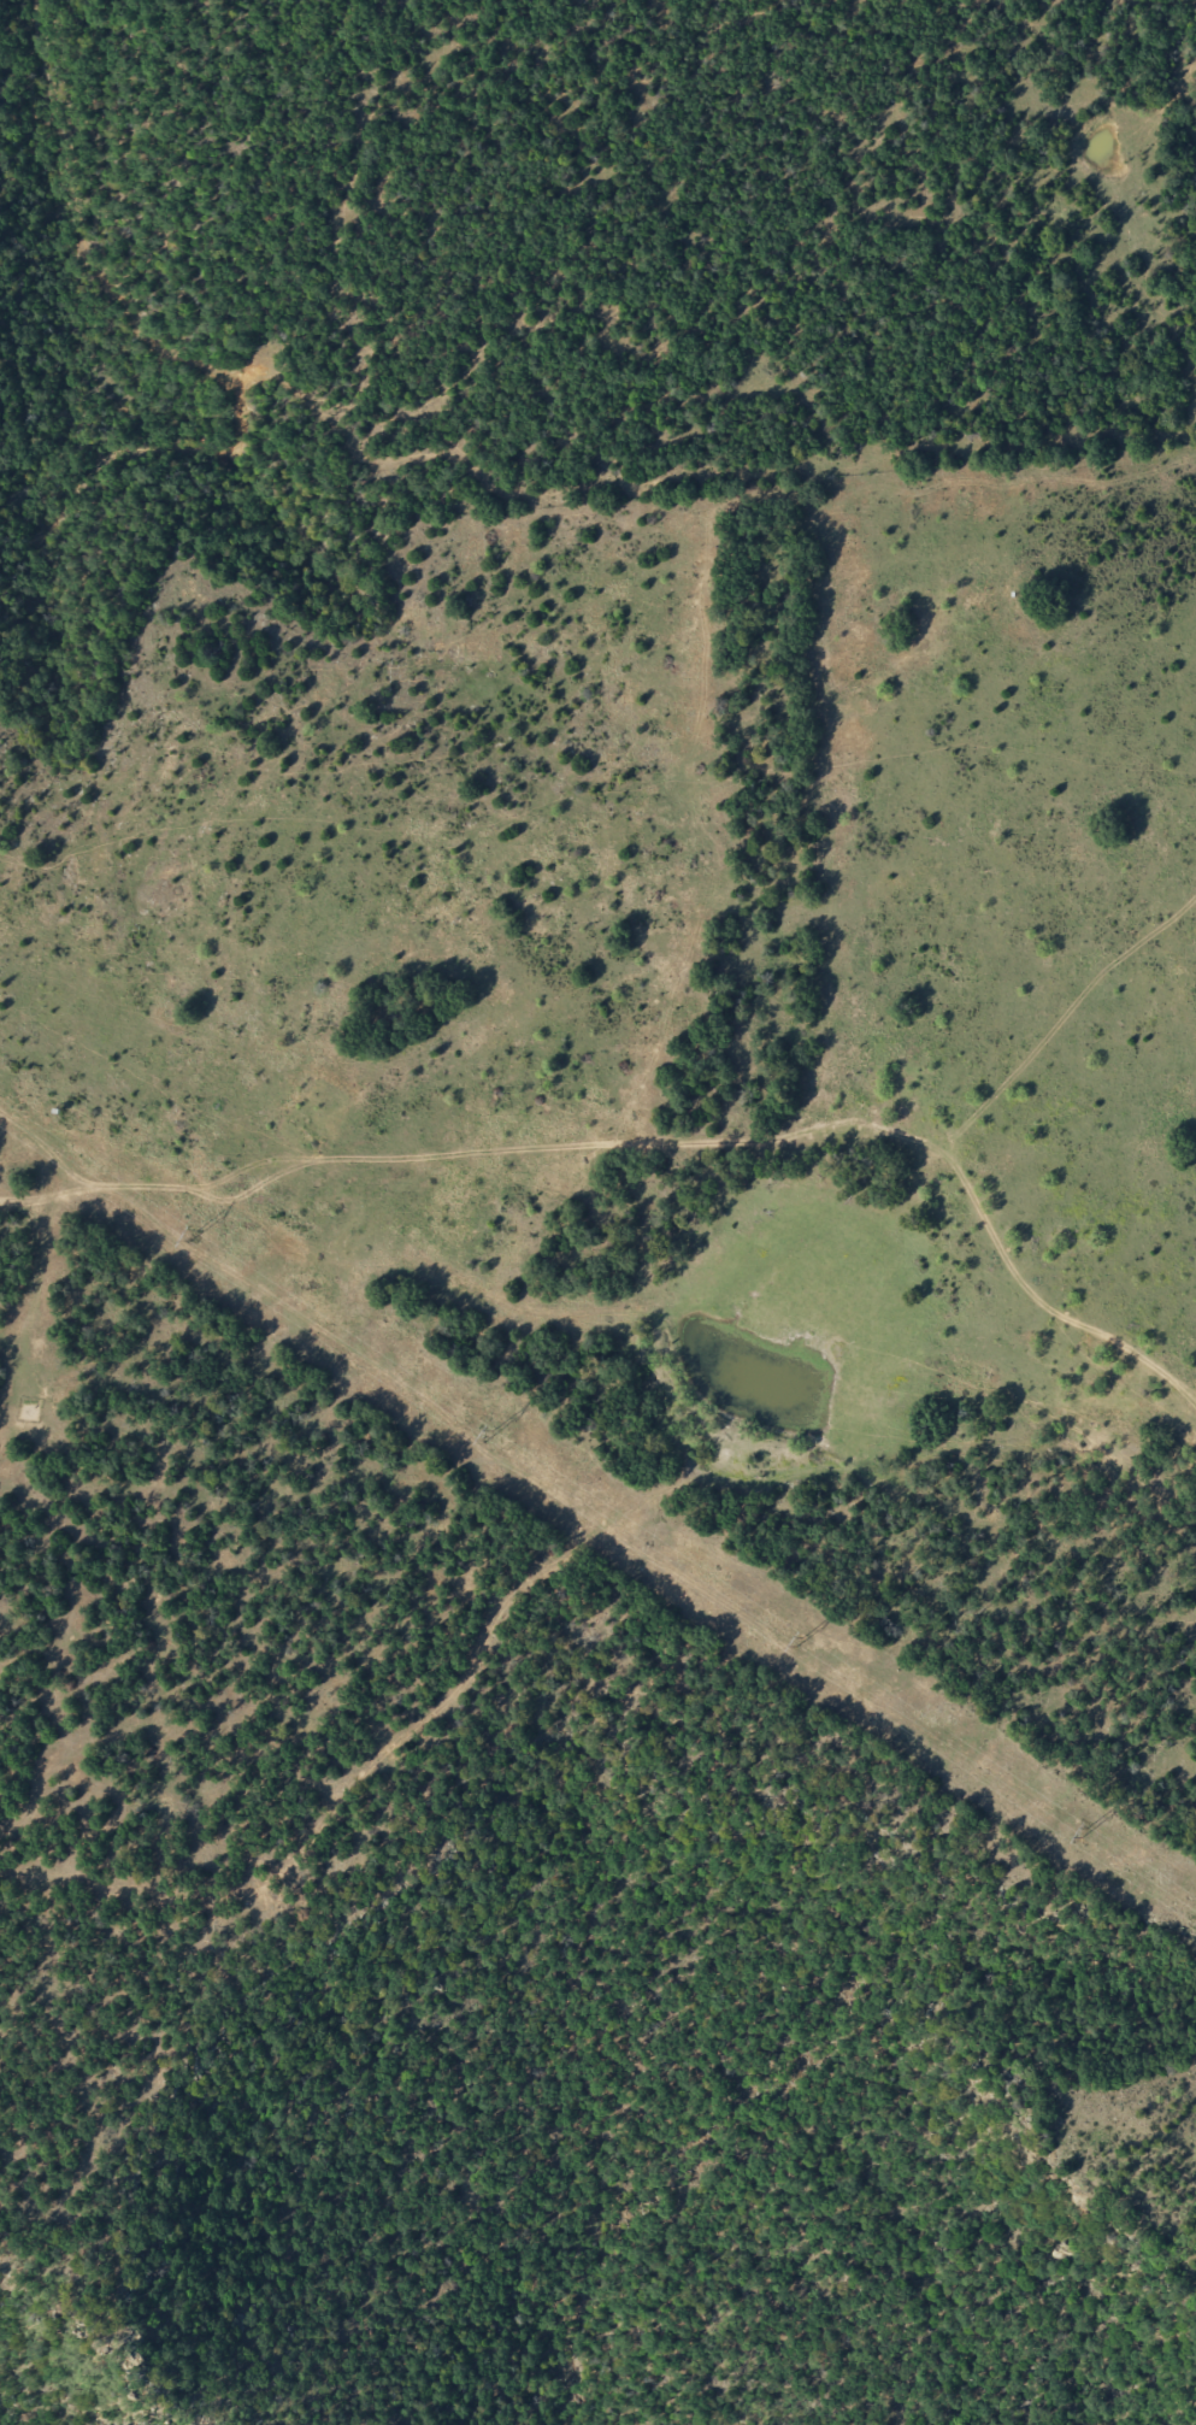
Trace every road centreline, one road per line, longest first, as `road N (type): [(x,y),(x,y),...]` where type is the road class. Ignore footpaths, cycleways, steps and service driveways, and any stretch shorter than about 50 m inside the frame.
road 1 (residential): [(1195,1417),(1149,1406),(1060,1409)]

